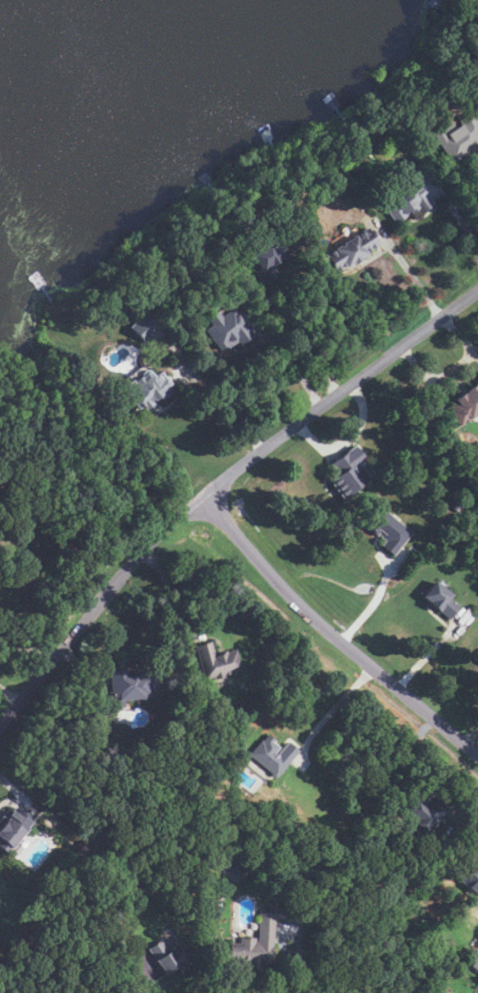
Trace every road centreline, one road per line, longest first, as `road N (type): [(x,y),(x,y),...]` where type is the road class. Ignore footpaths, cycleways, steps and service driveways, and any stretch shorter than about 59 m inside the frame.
road 1 (residential): [(0,724),(170,523),(477,288)]
road 2 (residential): [(477,753),(316,621),(204,495)]

